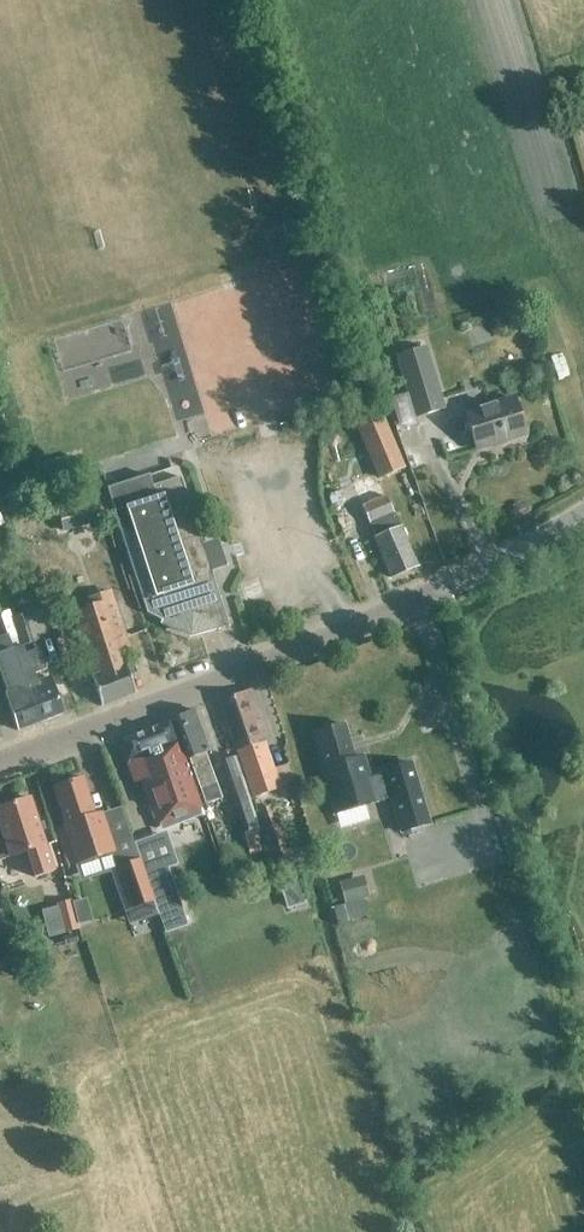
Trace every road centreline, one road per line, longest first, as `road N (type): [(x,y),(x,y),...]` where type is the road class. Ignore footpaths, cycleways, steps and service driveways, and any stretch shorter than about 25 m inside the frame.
road 1 (tertiary): [(0,770),(440,598),(583,520)]

